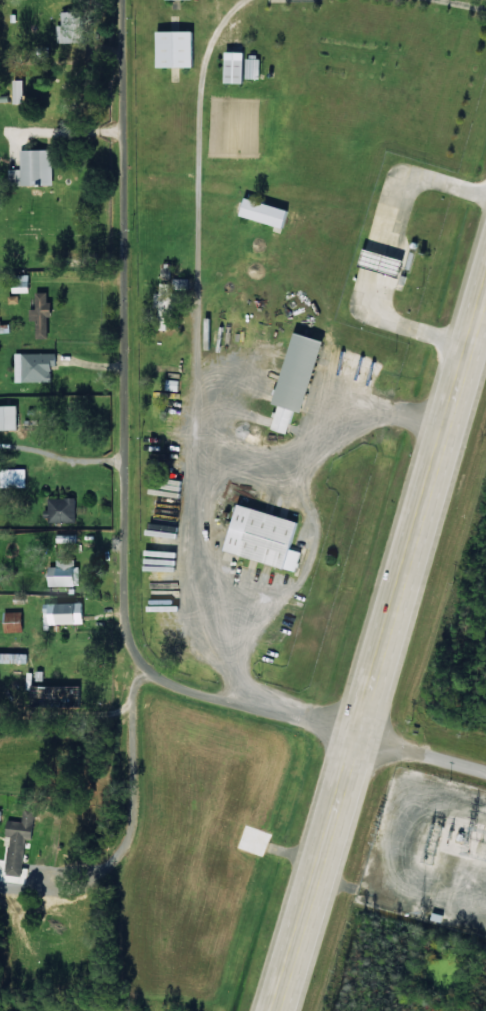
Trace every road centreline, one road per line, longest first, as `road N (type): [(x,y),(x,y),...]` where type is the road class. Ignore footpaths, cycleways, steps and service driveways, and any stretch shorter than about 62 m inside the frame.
road 1 (residential): [(357,734),(143,687),(126,602),(126,0)]
road 2 (trunk): [(274,1010),(485,292)]
road 3 (residential): [(485,770),(357,734)]

